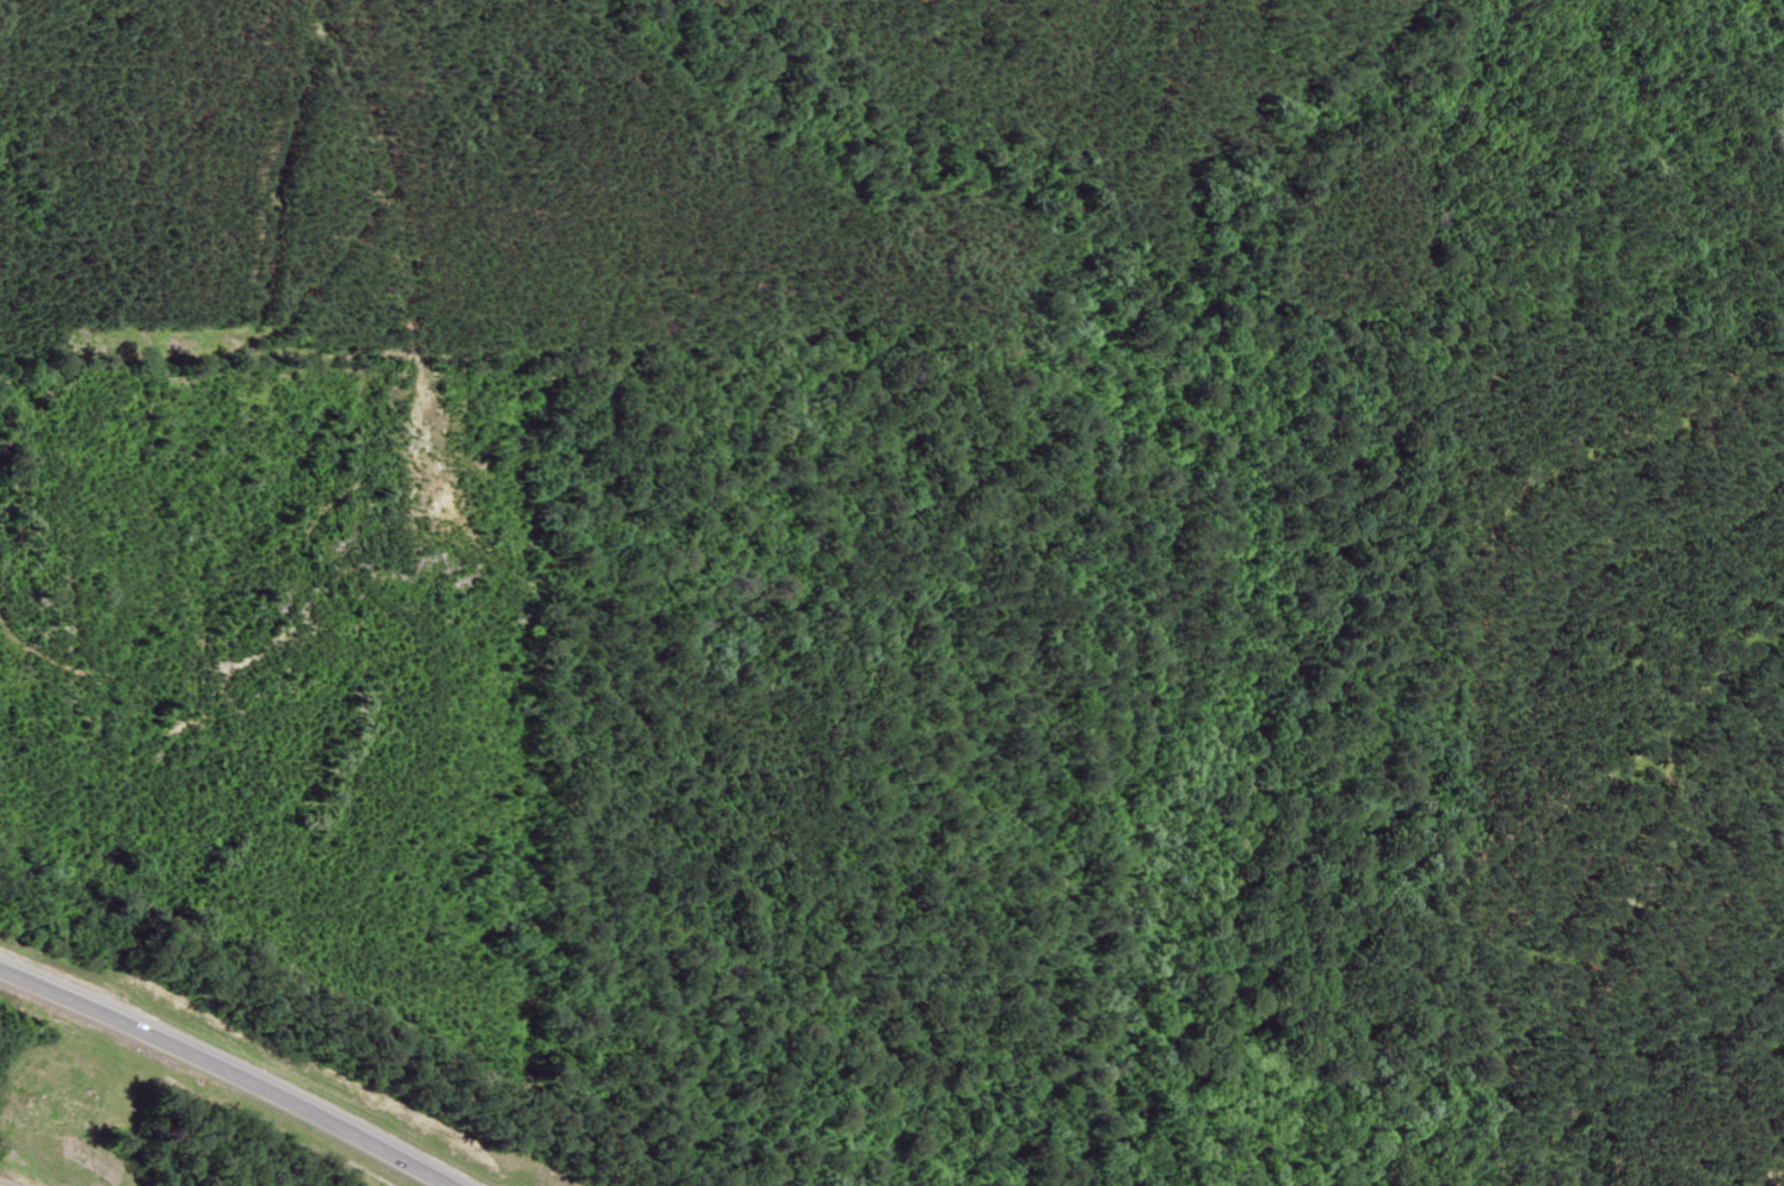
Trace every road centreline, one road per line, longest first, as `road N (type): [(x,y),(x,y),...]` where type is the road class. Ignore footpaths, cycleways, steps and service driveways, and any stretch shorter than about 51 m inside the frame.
road 1 (motorway): [(445,1185),(106,1015),(0,973)]

